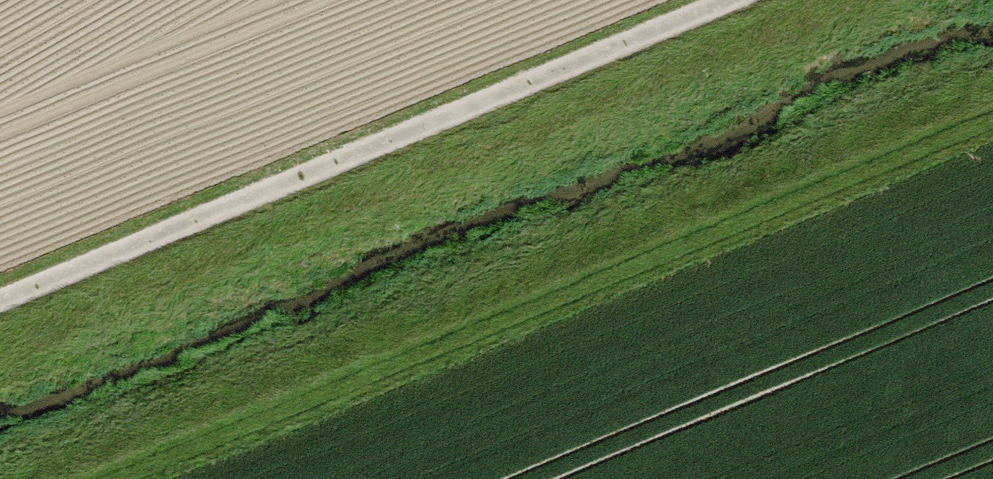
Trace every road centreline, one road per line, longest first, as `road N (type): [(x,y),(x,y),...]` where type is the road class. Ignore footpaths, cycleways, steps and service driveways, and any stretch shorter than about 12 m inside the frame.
road 1 (track): [(178,478),(992,150)]
road 2 (track): [(746,0),(0,308)]

